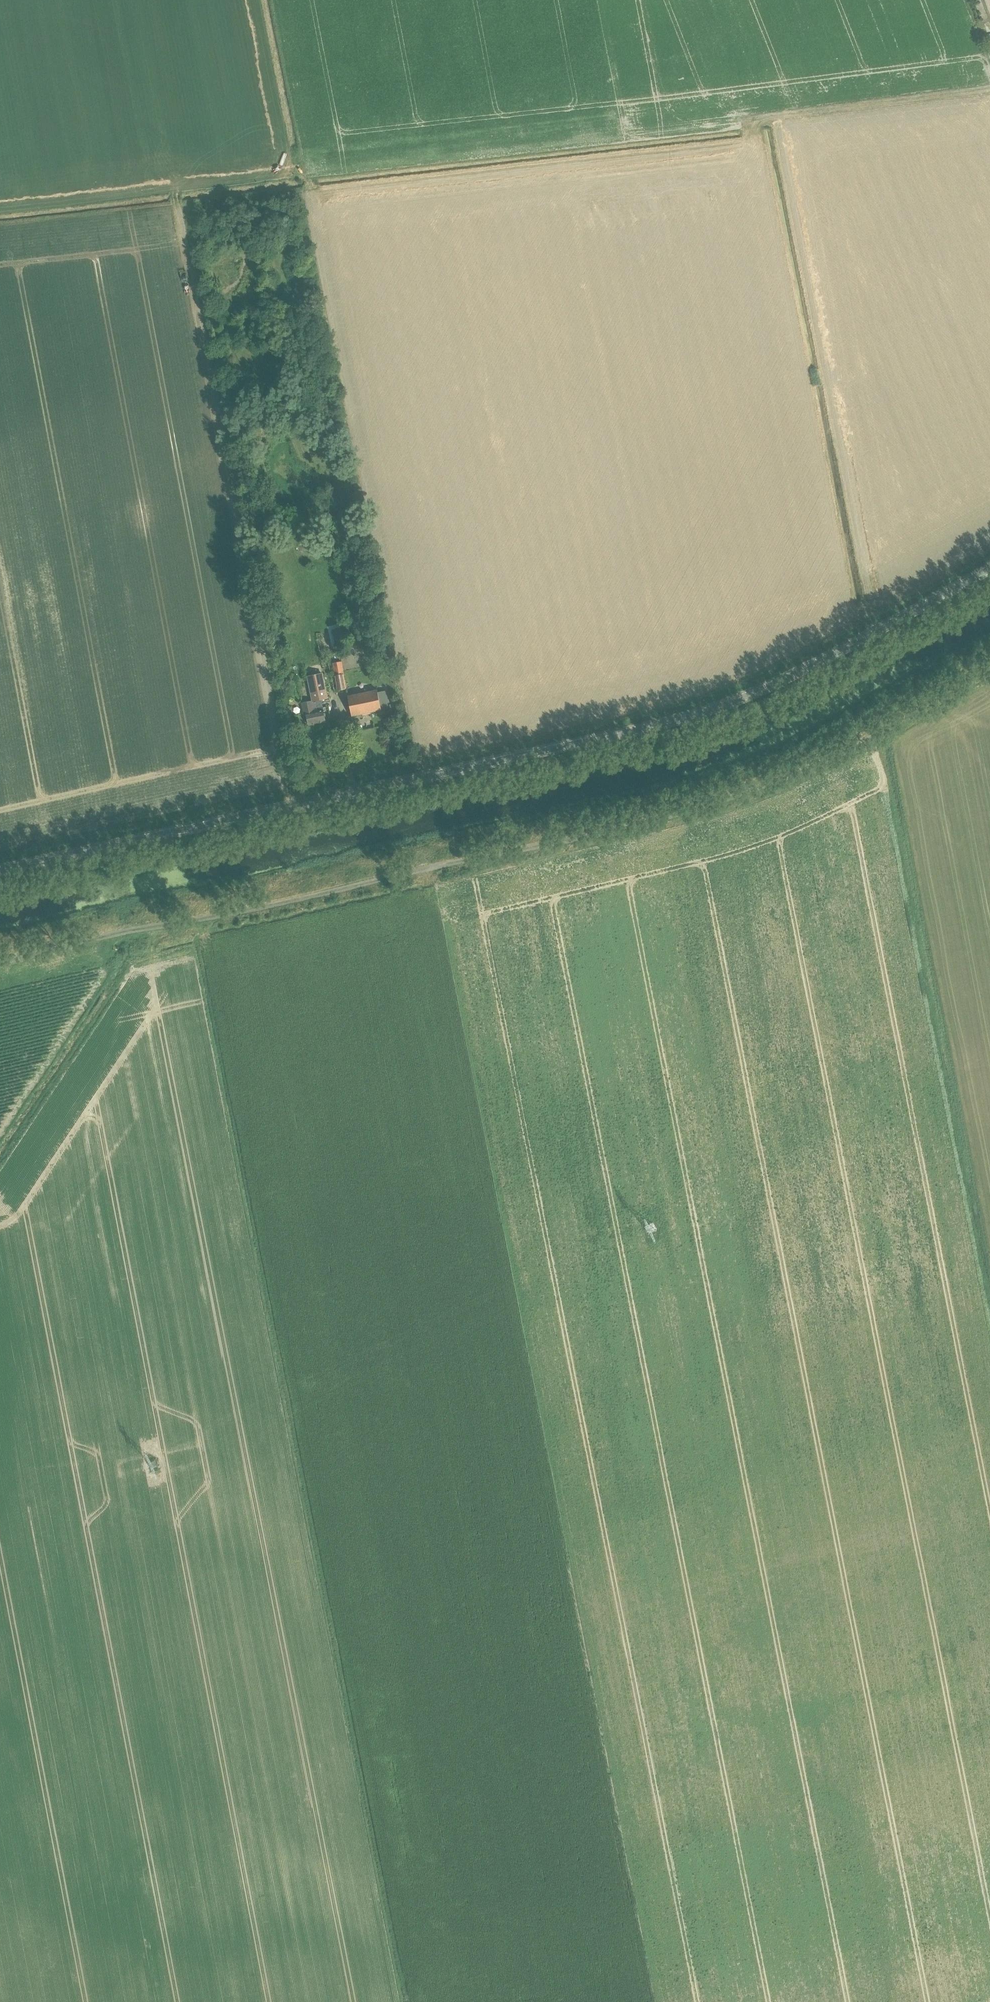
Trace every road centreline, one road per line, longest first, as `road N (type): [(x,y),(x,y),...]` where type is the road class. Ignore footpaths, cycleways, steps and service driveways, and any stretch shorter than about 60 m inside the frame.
road 1 (tertiary): [(0,871),(707,710),(771,686),(989,570)]
road 2 (track): [(0,964),(745,791),(900,724),(989,673)]
road 3 (track): [(989,89),(753,118)]

